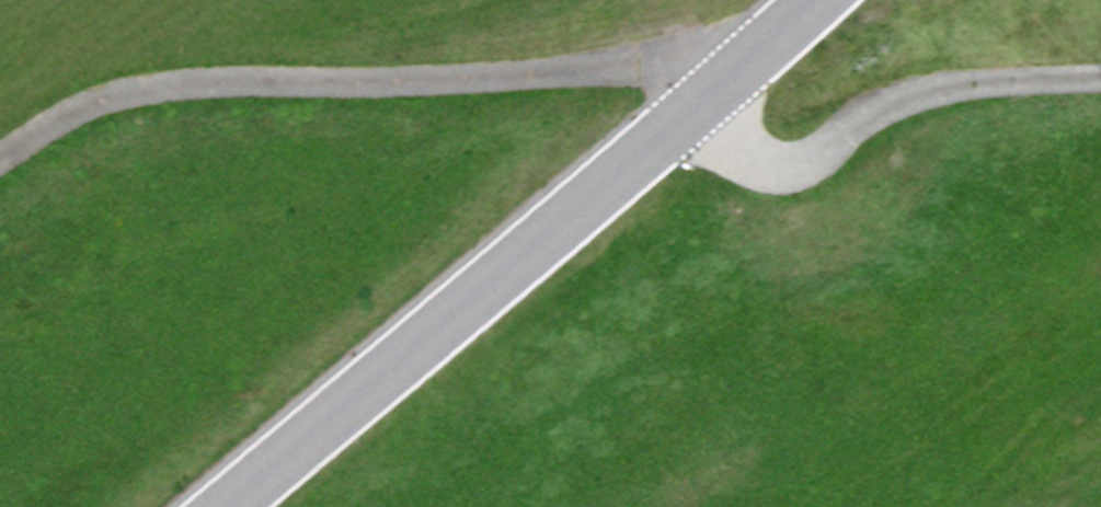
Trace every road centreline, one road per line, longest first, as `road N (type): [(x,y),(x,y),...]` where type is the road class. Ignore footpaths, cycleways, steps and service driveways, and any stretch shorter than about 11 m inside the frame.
road 1 (track): [(0,155),(43,125),(129,93),(638,71),(697,102),(755,156),(797,164),(915,93),(1100,78)]
road 2 (unclassified): [(225,506),(813,0)]

